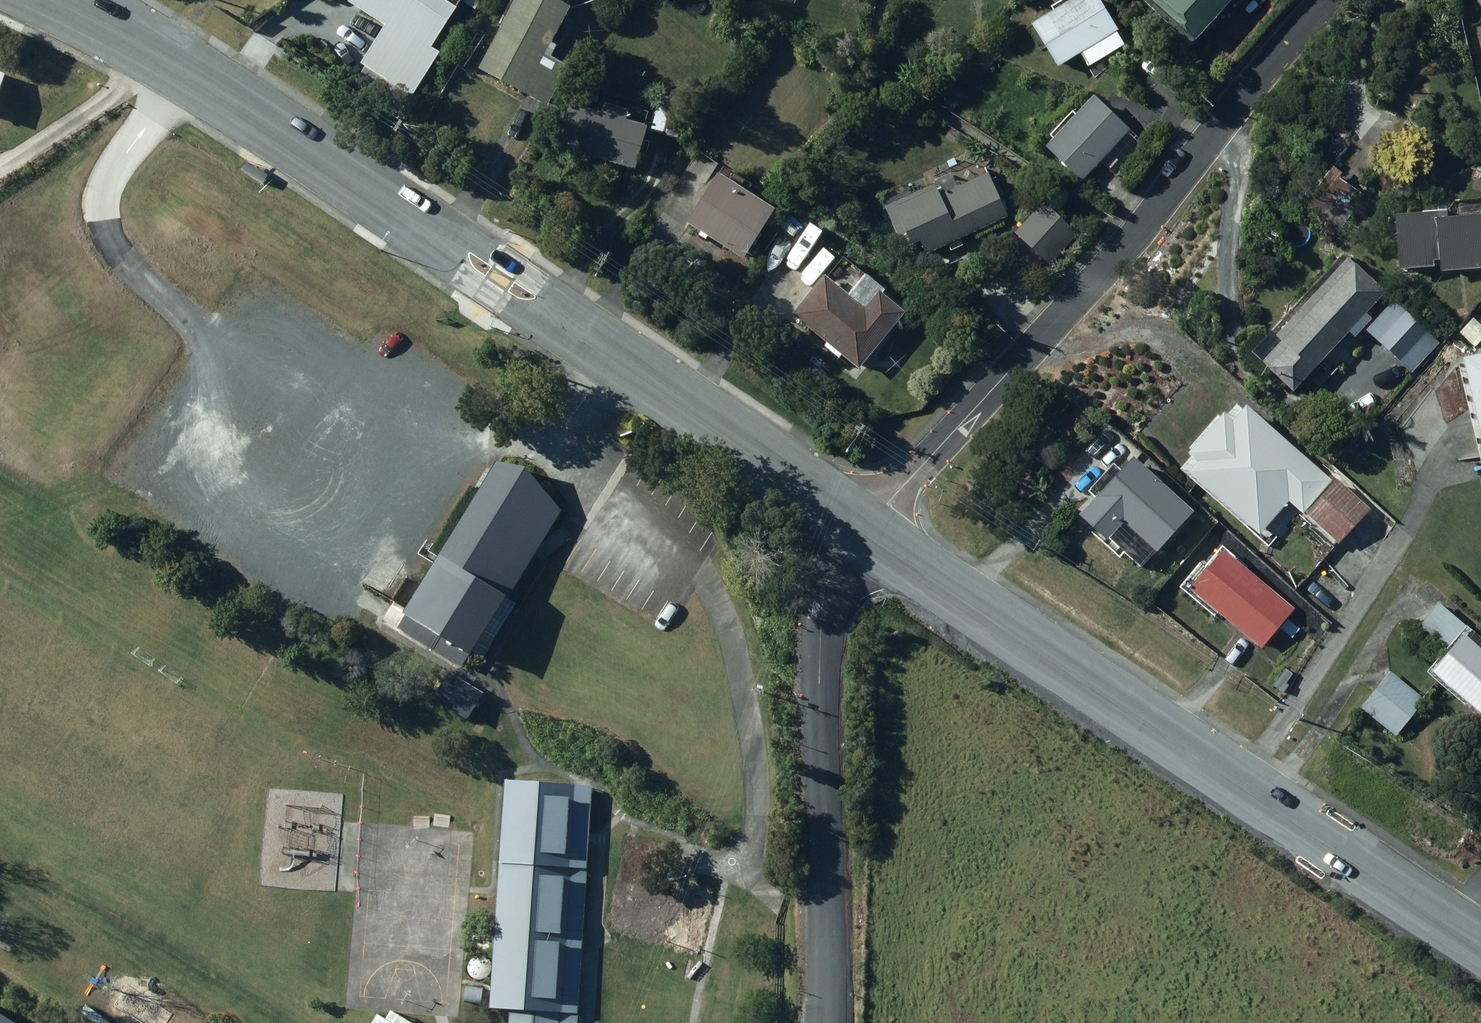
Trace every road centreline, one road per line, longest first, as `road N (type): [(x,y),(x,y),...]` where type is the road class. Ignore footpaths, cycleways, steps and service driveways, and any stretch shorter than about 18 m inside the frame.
road 1 (secondary): [(29,0),(375,213),(861,533)]
road 2 (secondary): [(861,533),(1480,946)]
road 3 (residential): [(1331,0),(1136,233),(861,533)]
road 4 (residential): [(861,533),(828,579),(823,605),(820,1022)]

